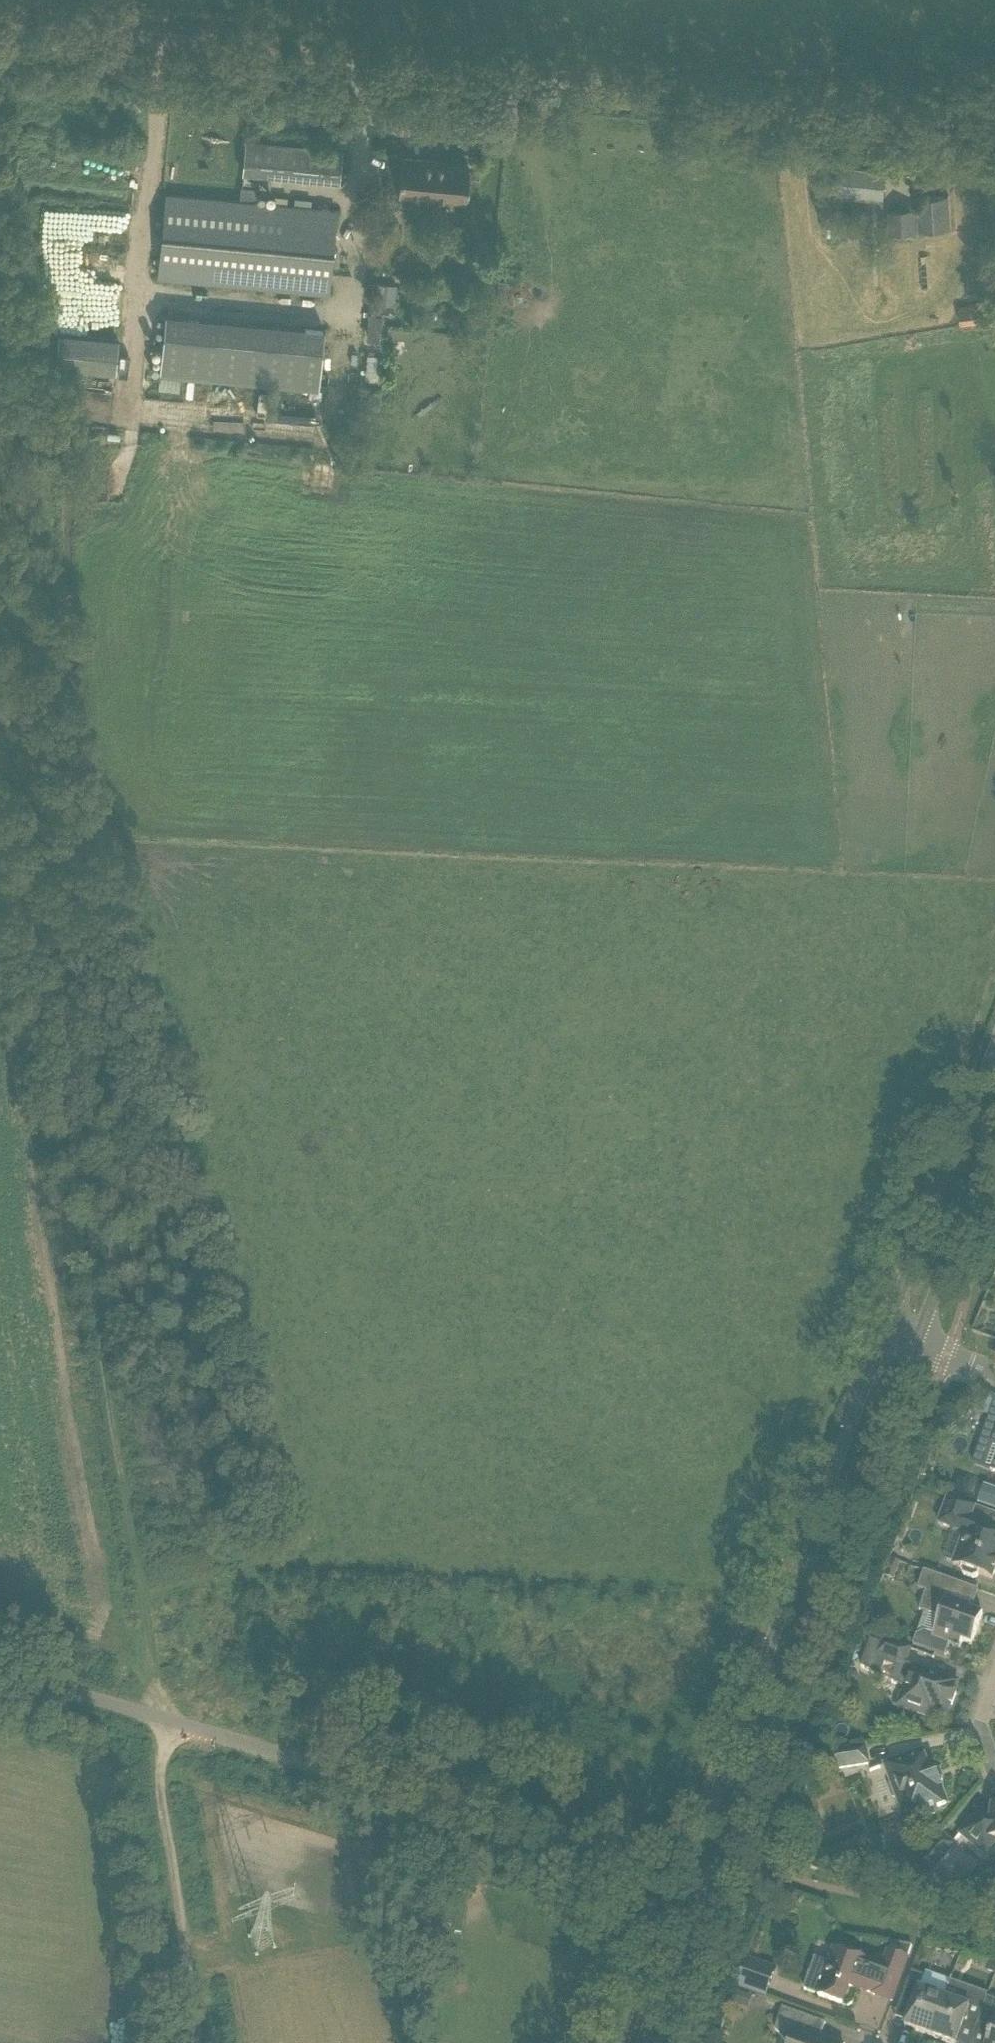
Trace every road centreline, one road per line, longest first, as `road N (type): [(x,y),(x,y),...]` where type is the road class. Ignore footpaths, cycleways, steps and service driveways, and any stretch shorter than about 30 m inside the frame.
road 1 (track): [(194,2042),(0,556)]
road 2 (unclassified): [(994,114),(0,28)]
road 3 (unclassified): [(691,1864),(632,1855),(0,1672)]
road 4 (secondary): [(882,1337),(691,1864)]
road 5 (secondary): [(724,1874),(916,1349)]
road 6 (secondary): [(994,1045),(882,1337)]
road 7 (secondary): [(916,1349),(994,1144)]
road 8 (secondary): [(691,1864),(630,2042)]
road 9 (secondary): [(665,2042),(724,1874)]

